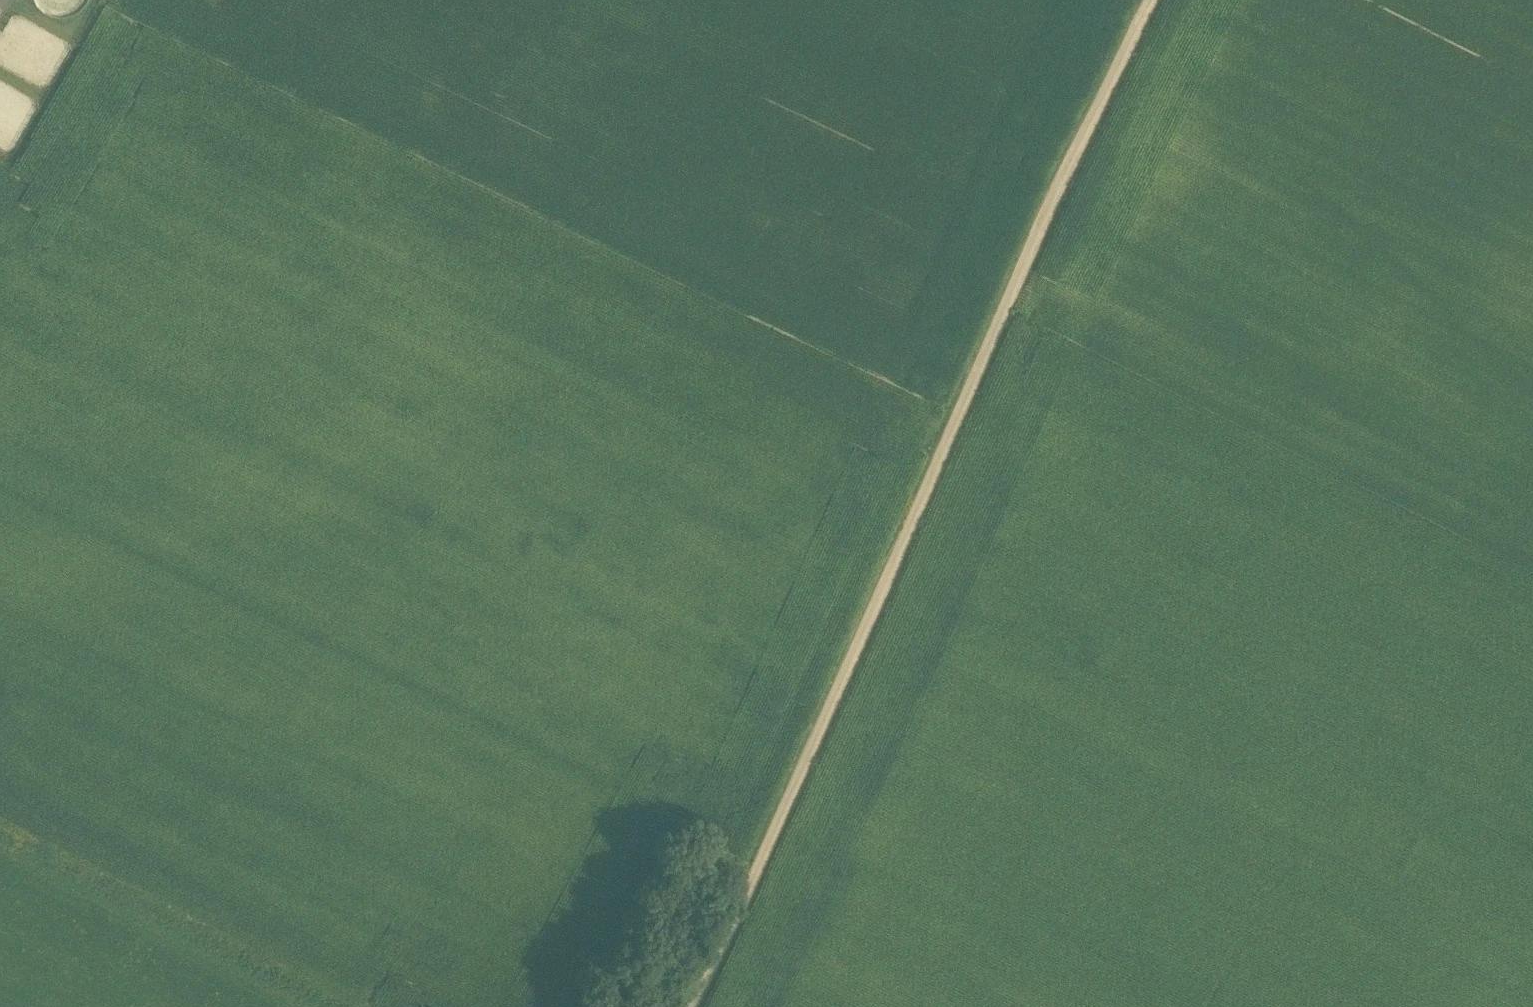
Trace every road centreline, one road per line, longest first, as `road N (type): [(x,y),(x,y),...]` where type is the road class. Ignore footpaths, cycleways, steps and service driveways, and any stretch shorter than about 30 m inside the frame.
road 1 (track): [(683,1006),(838,694),(1010,306),(1159,0)]

